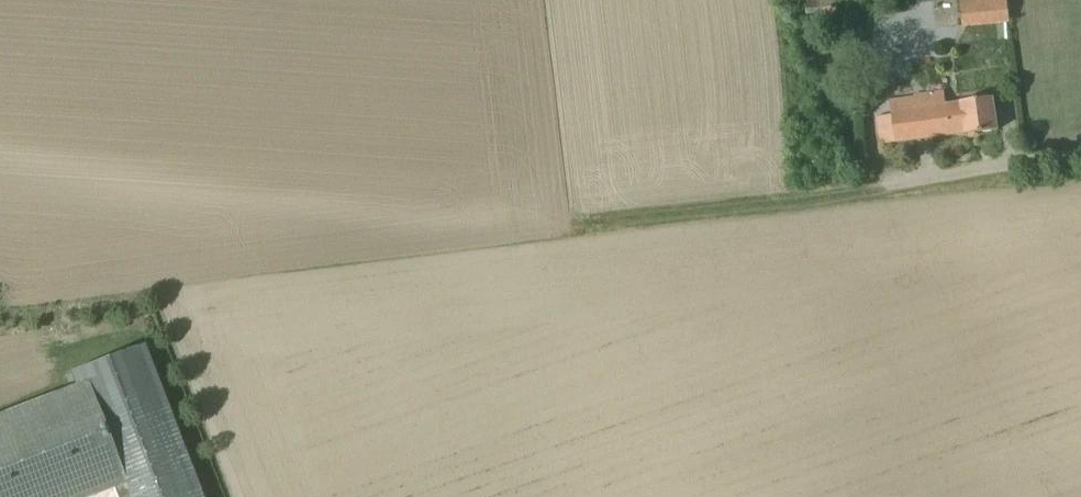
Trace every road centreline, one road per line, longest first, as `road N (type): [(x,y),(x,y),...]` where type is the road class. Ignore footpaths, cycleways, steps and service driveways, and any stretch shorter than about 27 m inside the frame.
road 1 (residential): [(780,187),(1080,154)]

